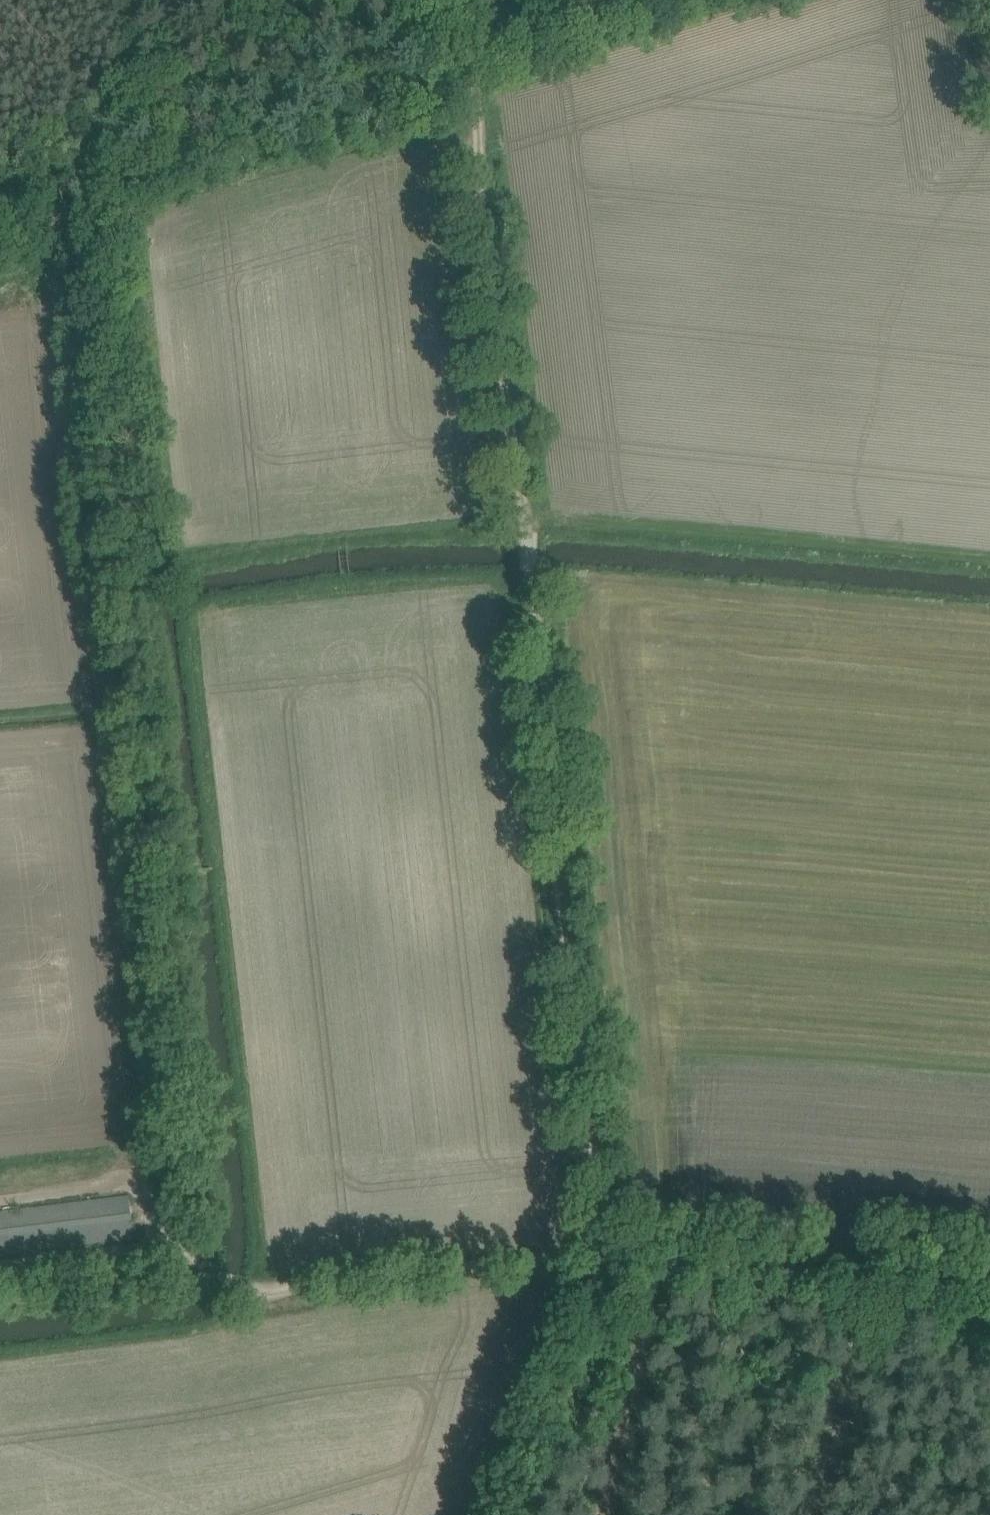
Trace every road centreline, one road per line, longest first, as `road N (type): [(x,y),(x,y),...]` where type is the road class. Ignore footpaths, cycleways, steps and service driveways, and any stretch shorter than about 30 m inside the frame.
road 1 (track): [(246,1285),(252,1262),(245,1149),(197,735),(192,603),(329,581),(533,572)]
road 2 (track): [(989,1288),(578,1249),(564,1258),(487,1514)]
road 3 (track): [(533,572),(598,1180),(593,1248)]
road 4 (track): [(462,0),(508,422),(533,572)]

